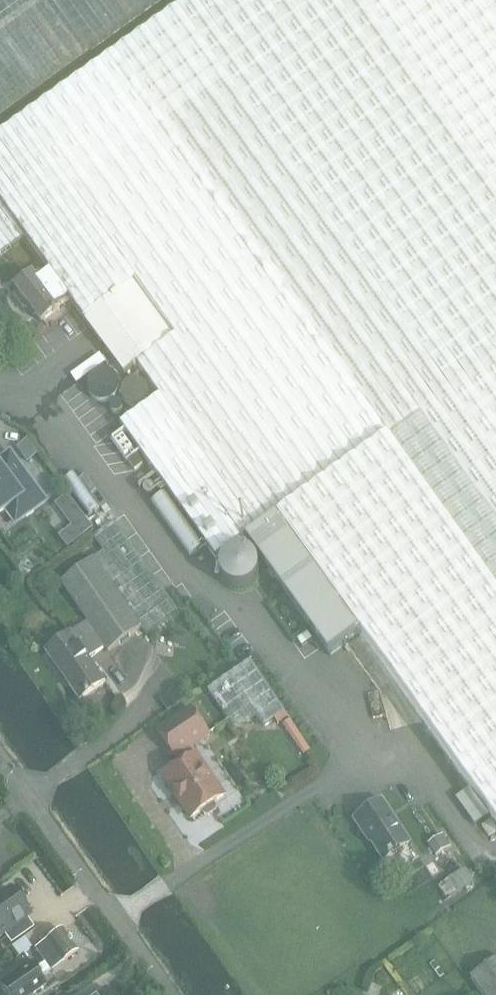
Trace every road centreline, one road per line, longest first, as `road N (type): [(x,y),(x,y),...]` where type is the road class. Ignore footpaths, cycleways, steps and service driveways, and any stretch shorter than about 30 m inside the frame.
road 1 (residential): [(171,994),(0,751)]

